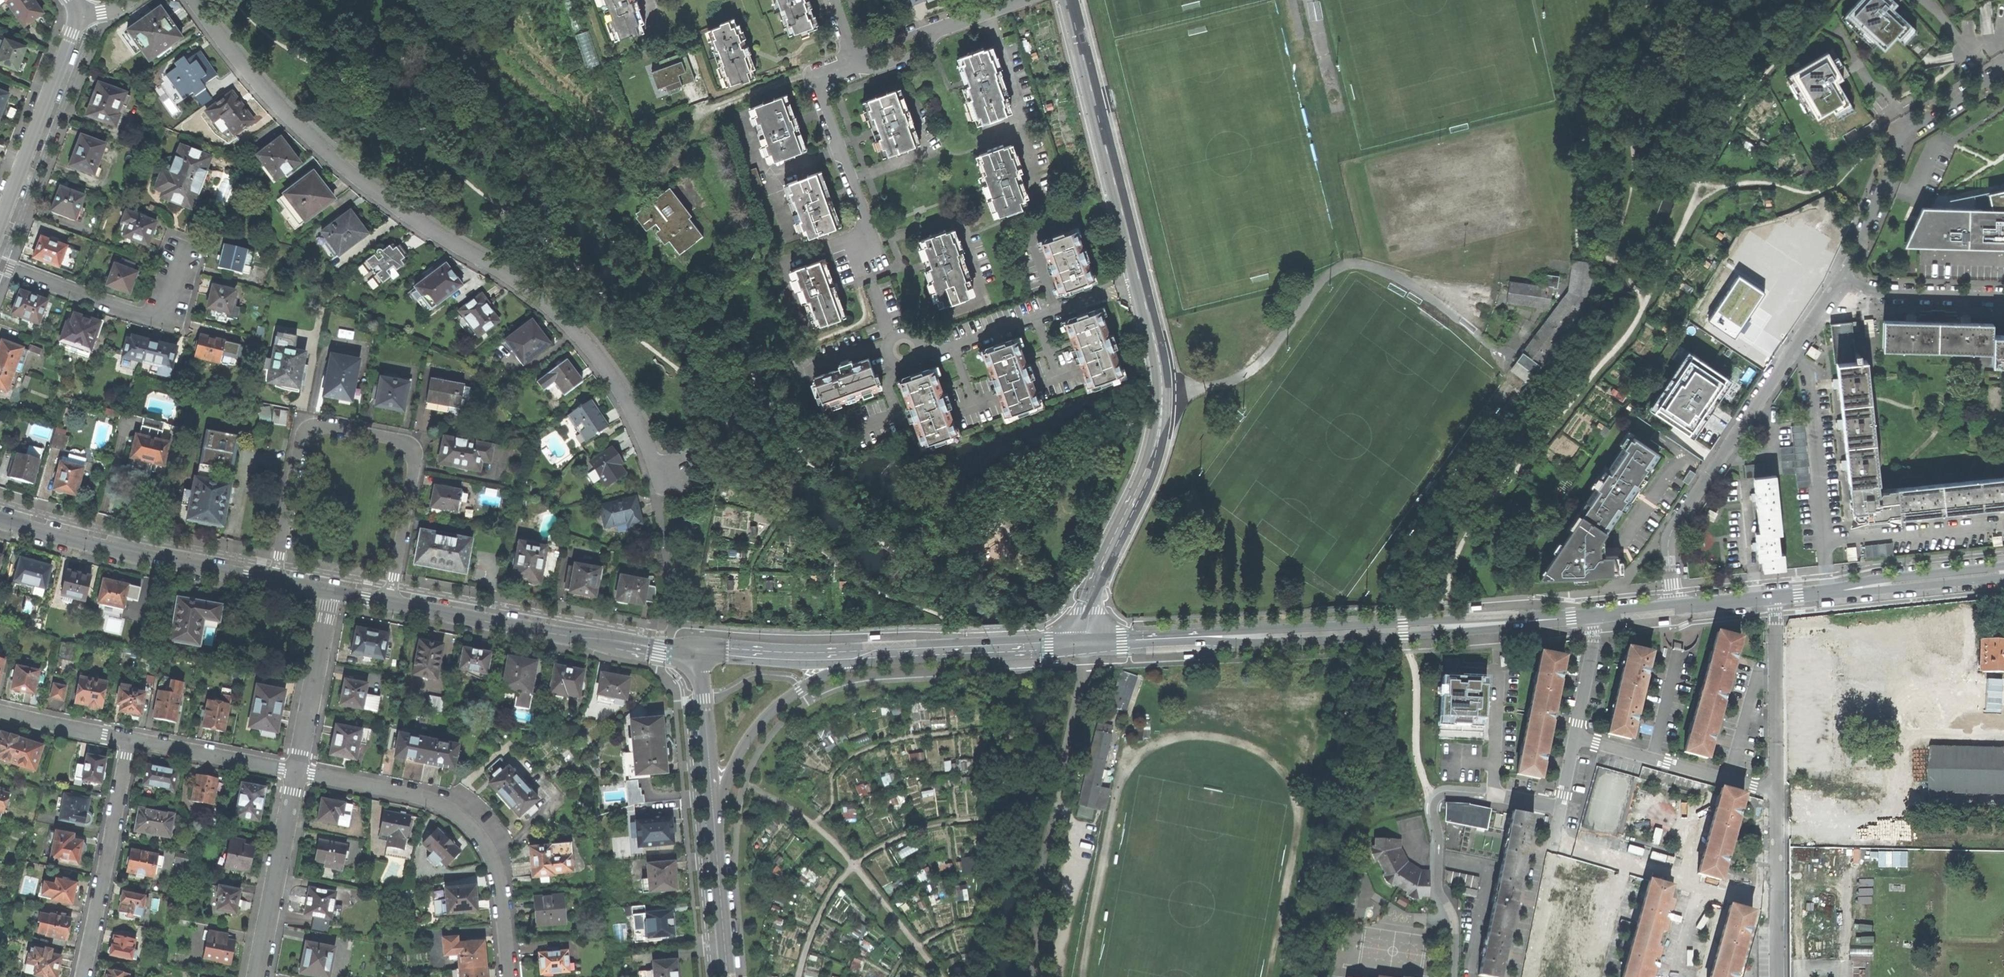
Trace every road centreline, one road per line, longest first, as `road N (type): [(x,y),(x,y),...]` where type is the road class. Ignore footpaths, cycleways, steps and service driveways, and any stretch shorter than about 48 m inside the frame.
road 1 (residential): [(193,0),(261,87),(334,160),(568,324),(610,375),(651,456),(669,475)]
road 2 (residential): [(275,580),(302,435),(323,426),(397,440),(412,453),(388,601)]
road 3 (residential): [(1674,609),(1675,525),(1843,275)]
road 4 (residential): [(1081,643),(1082,612),(1152,461),(1161,421),(1163,380),(1142,283)]
road 5 (residential): [(297,771),(421,795),(482,839),(500,881),(508,976)]
road 6 (tertiary): [(699,649),(572,637),(388,601)]
road 7 (residential): [(1454,976),(1436,801),(1495,795),(1561,808)]
road 8 (residential): [(1142,283),(1067,0)]
road 9 (tertiary): [(275,580),(0,519)]
road 10 (residential): [(1843,275),(1901,141),(2003,72)]
road 11 (residential): [(1561,808),(1555,843),(1778,902)]
road 12 (tertiary): [(1215,638),(1261,644),(1477,626)]
road 13 (tertiary): [(1477,626),(1254,629),(1215,638)]
road 14 (tertiary): [(714,823),(737,755),(768,713),(820,678),(885,654)]
road 15 (residential): [(128,738),(82,976)]
road 16 (residential): [(0,264),(143,315),(169,302),(185,252)]
road 17 (residential): [(922,355),(1142,283)]
road 18 (residential): [(863,252),(866,226),(814,83),(856,62)]
road 19 (residential): [(81,14),(0,224)]
road 20 (residential): [(297,771),(257,976)]
road 21 (residential): [(1778,789),(1576,738)]
road 22 (residential): [(1777,599),(1778,789)]
road 23 (tertiary): [(2003,566),(1818,596)]
road 24 (tertiary): [(885,654),(699,649)]
road 25 (tertiary): [(1818,596),(2003,579)]
road 26 (residential): [(329,591),(297,771)]
road 27 (tertiary): [(714,823),(699,649)]
road 28 (residential): [(128,738),(297,771)]
road 29 (residential): [(2003,297),(1878,294),(1843,275)]
road 30 (tertiary): [(726,976),(714,823)]
road 31 (tertiary): [(1081,643),(1215,638)]
road 32 (residential): [(0,713),(128,738)]
road 33 (residential): [(1597,618),(1576,738)]
road 34 (tertiary): [(1477,626),(1597,618)]

